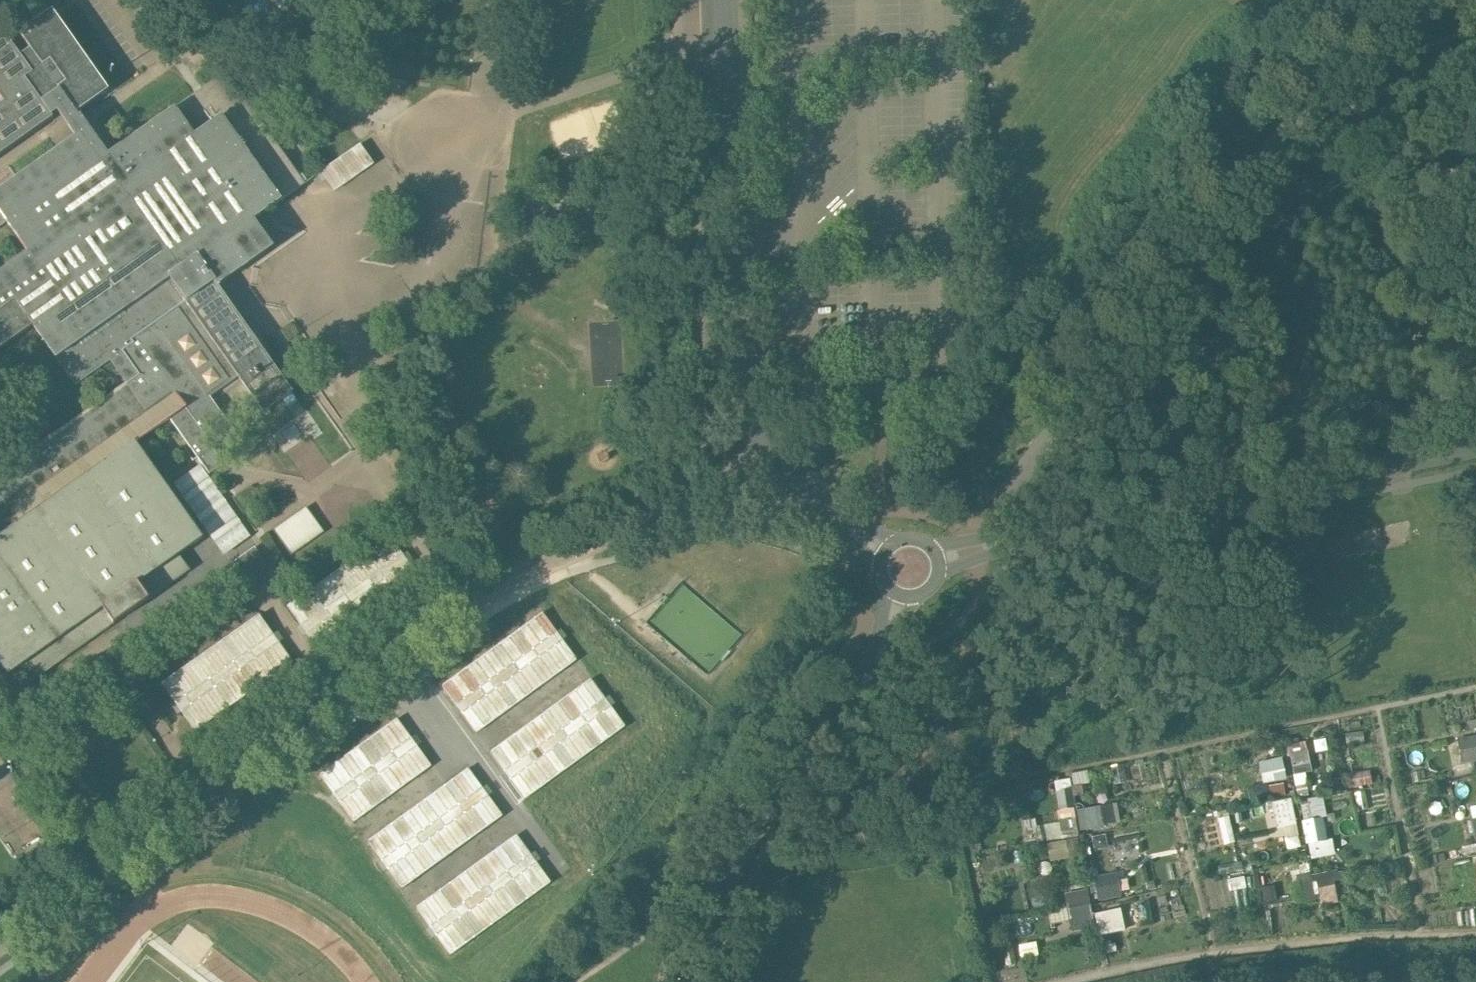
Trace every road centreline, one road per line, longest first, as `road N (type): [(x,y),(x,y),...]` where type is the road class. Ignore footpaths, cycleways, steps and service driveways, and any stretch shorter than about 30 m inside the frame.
road 1 (residential): [(765,445),(471,603),(0,949)]
road 2 (unclassified): [(976,548),(992,512),(1385,0)]
road 3 (tertiary): [(1475,448),(976,548)]
road 4 (tertiary): [(765,445),(740,359),(727,0)]
road 5 (tertiary): [(694,981),(728,871),(894,630),(904,596)]
road 6 (tertiary): [(886,550),(792,478),(765,445)]

